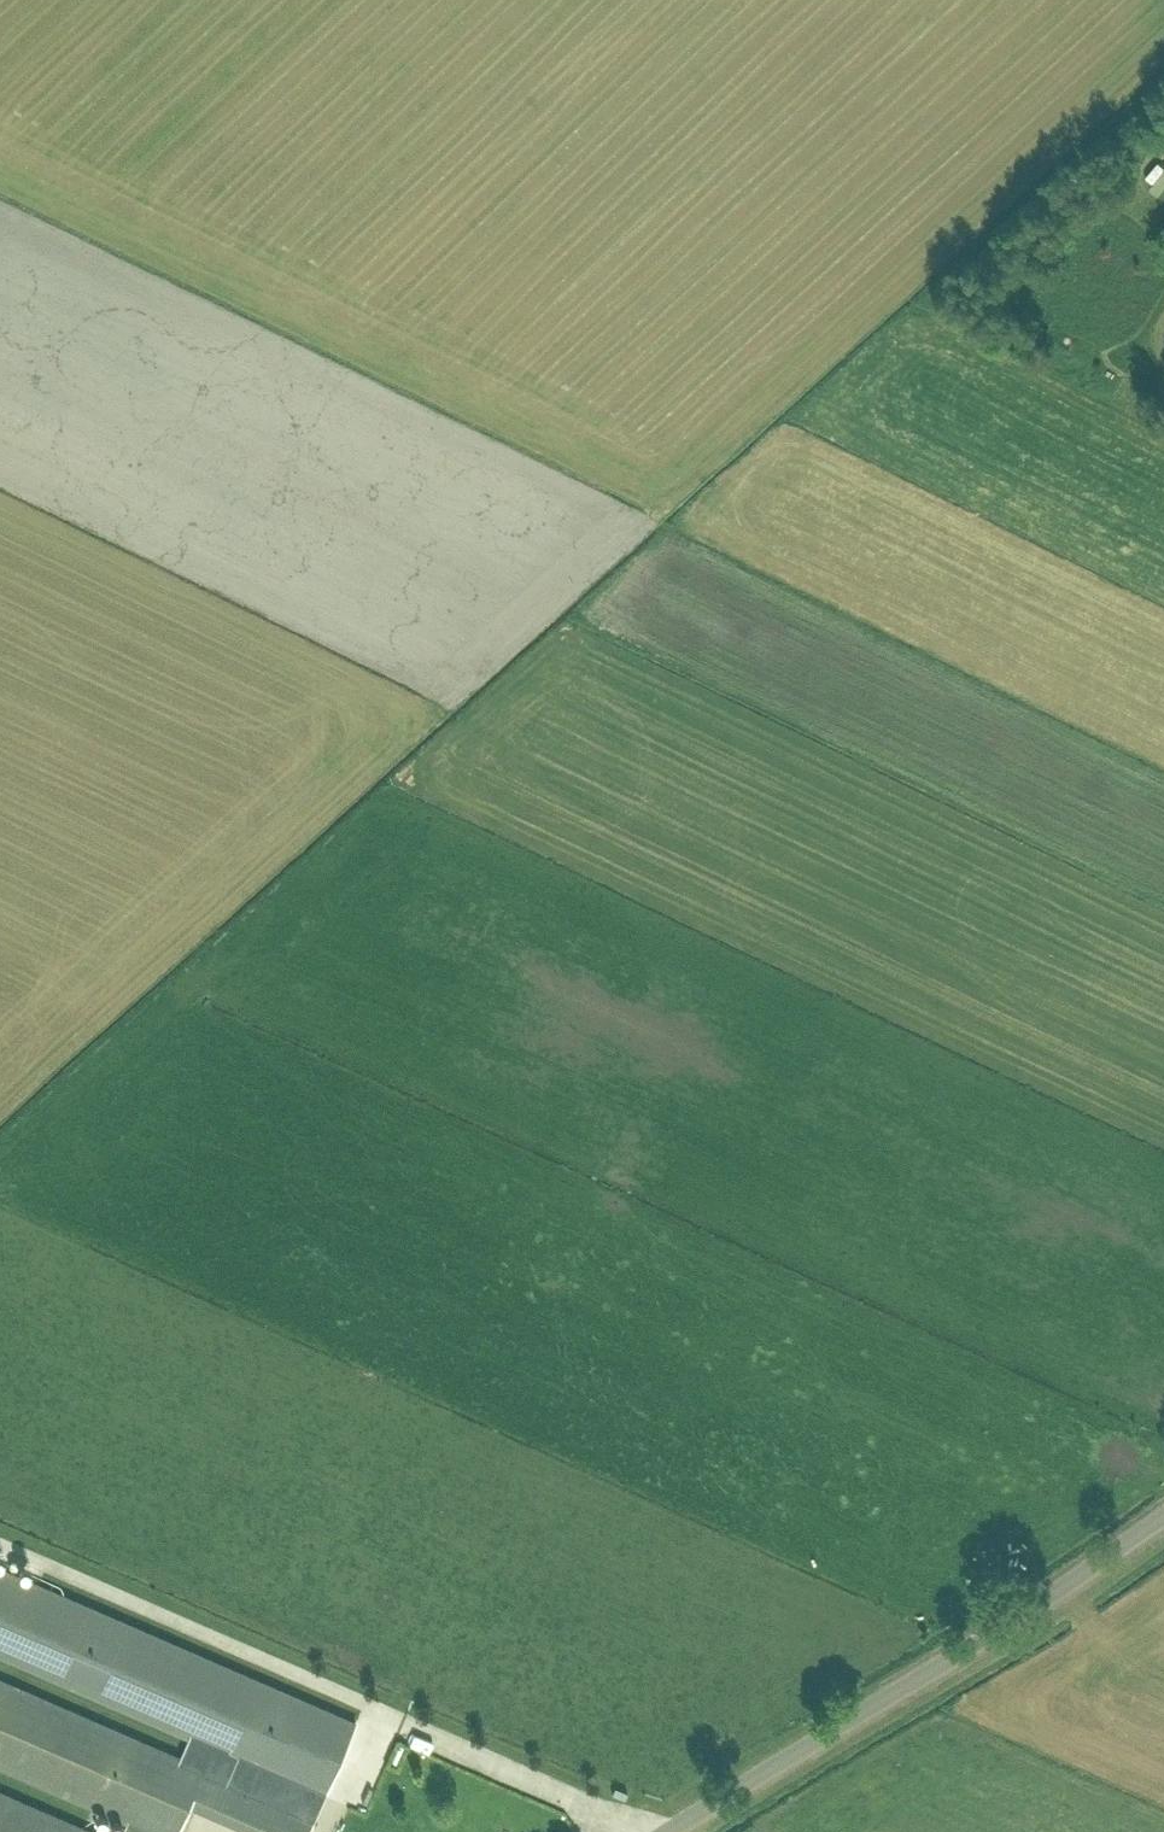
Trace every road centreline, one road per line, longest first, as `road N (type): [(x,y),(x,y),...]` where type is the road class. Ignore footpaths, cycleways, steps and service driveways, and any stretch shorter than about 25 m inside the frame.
road 1 (unclassified): [(660,1831),(1016,1625),(1163,1517)]

